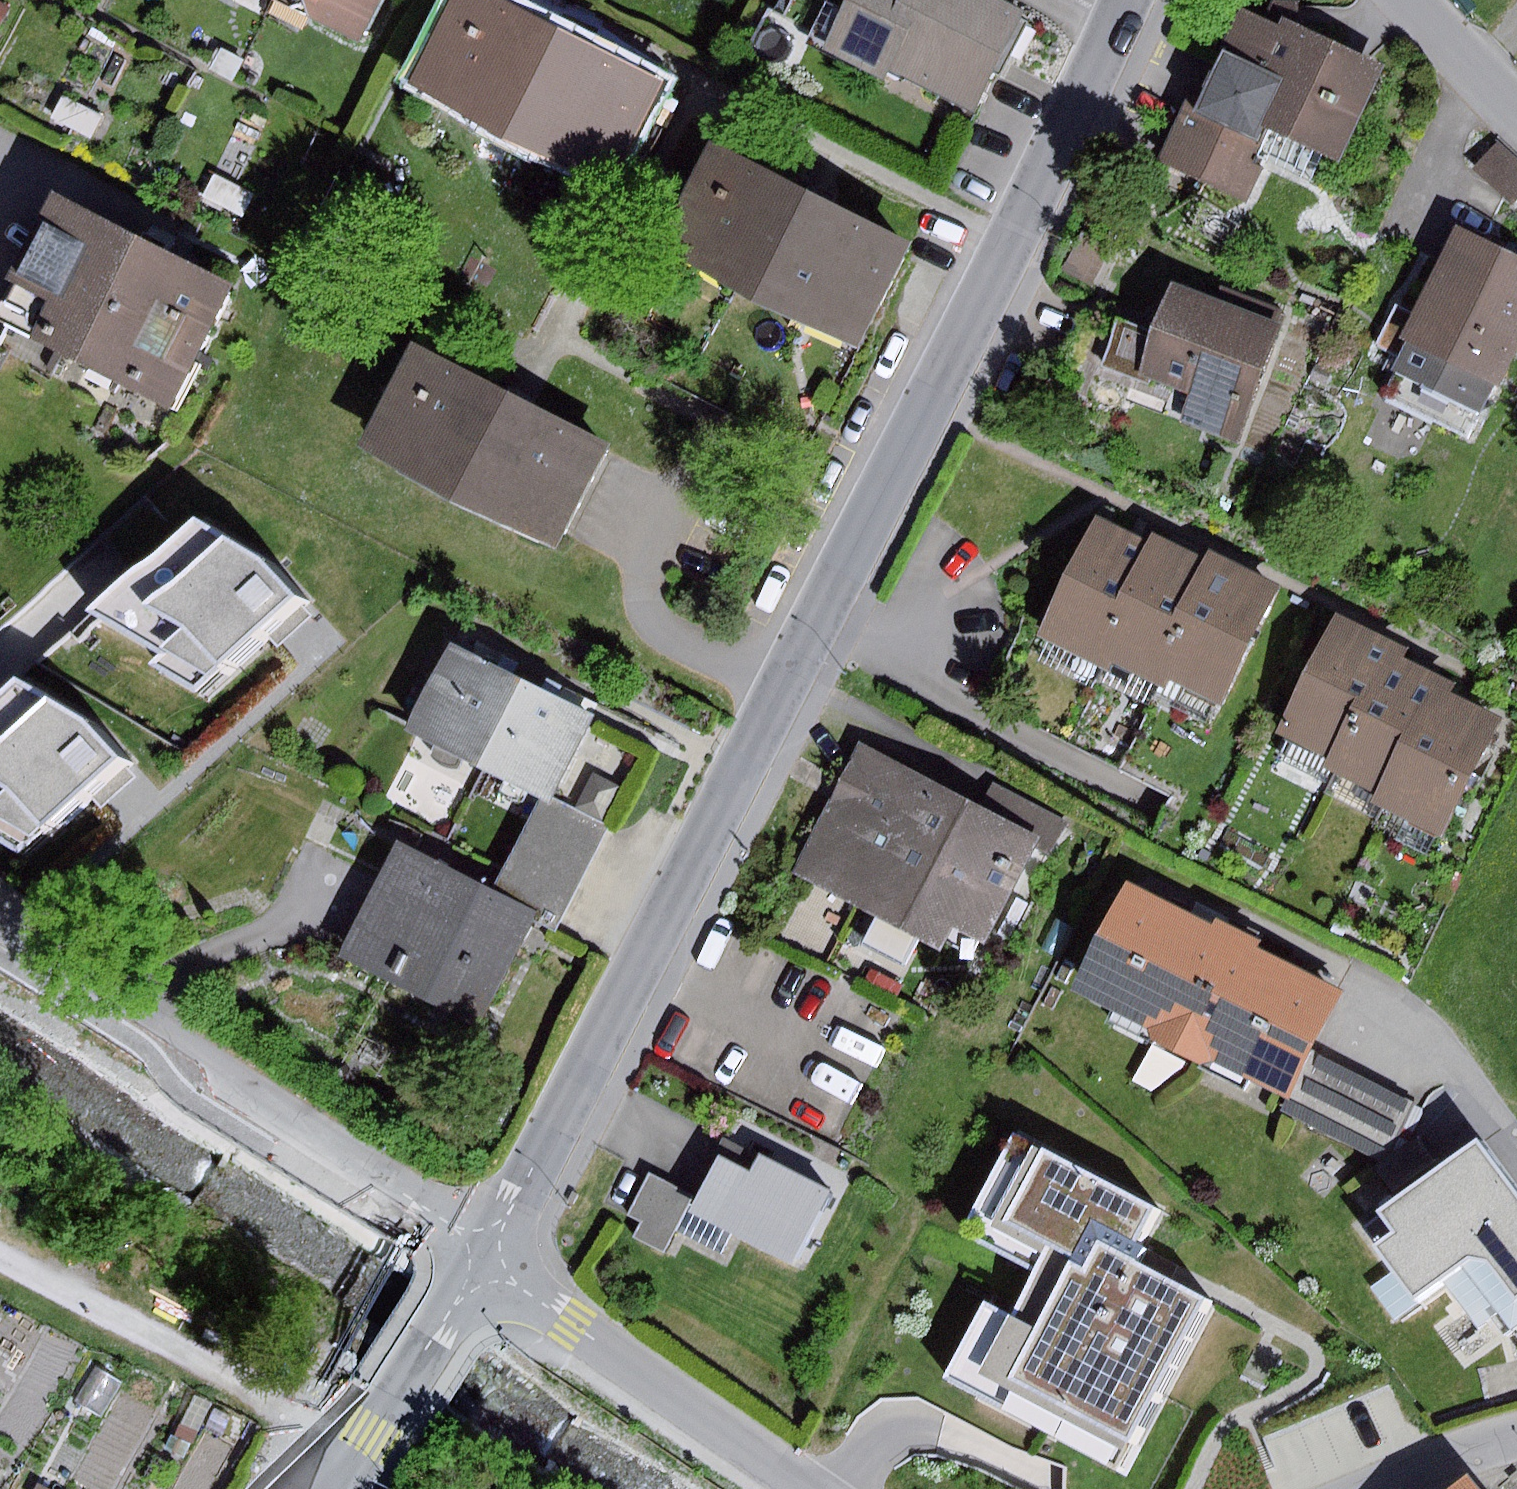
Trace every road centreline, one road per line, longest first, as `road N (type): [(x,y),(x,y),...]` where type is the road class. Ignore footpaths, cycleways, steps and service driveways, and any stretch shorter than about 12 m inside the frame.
road 1 (residential): [(484,1254),(746,765),(1126,0)]
road 2 (residential): [(0,925),(484,1254)]
road 3 (track): [(0,1256),(239,1381),(350,1470)]
road 4 (residential): [(808,1488),(484,1254)]
road 5 (residential): [(340,1488),(484,1254)]
road 6 (residential): [(1516,107),(1402,0)]
road 7 (residential): [(1516,1437),(1385,1488)]

